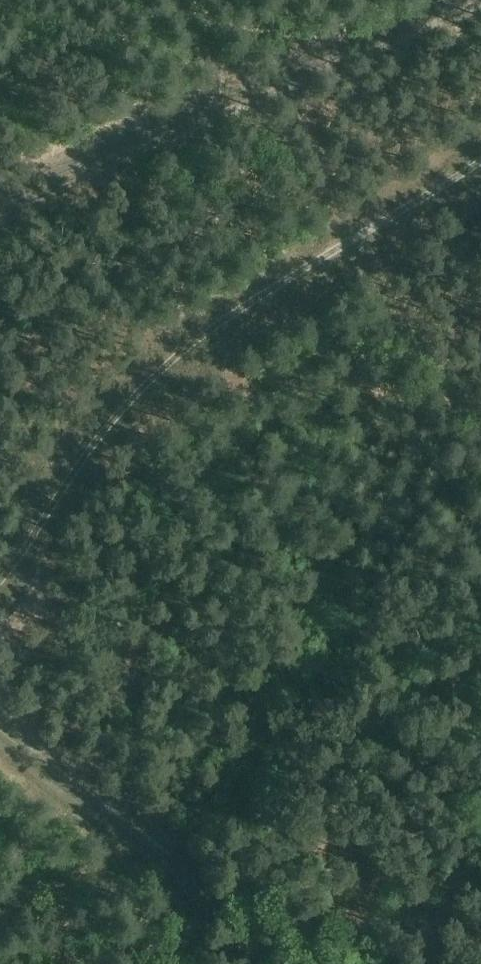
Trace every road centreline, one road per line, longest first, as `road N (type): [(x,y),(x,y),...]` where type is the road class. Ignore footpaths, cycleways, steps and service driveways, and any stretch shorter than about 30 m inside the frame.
road 1 (track): [(0,580),(105,439),(175,365),(480,157)]
road 2 (track): [(480,6),(0,209)]
road 3 (track): [(0,728),(194,884),(251,963)]
road 4 (track): [(348,244),(249,104)]

